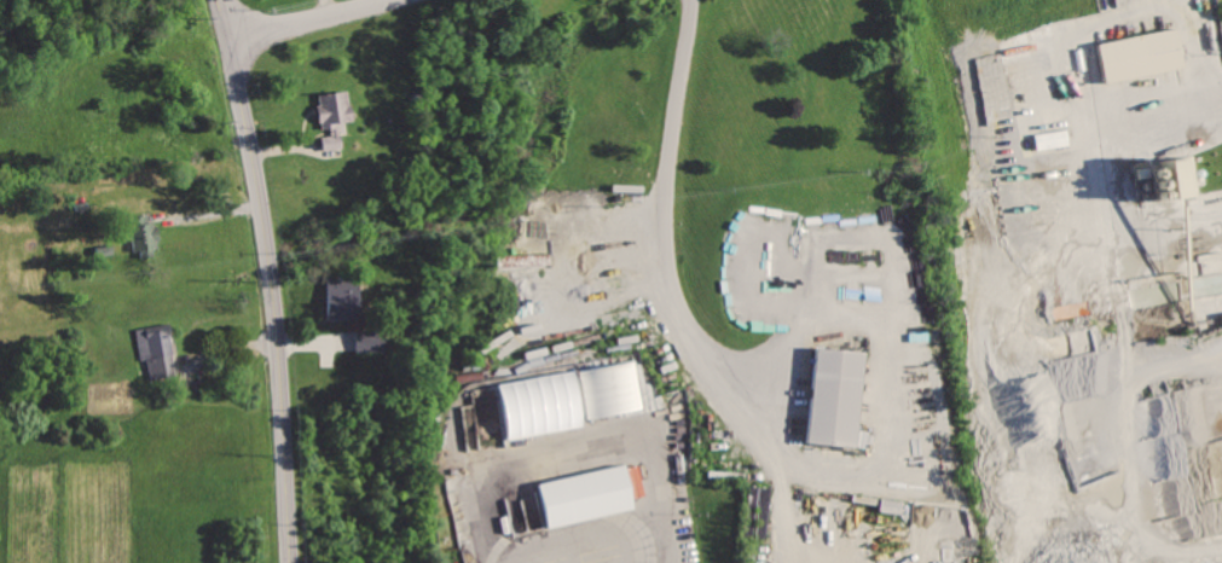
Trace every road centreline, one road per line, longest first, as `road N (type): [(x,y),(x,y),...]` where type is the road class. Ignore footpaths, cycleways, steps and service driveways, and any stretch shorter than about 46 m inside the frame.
road 1 (tertiary): [(219,0),(274,282),(291,562)]
road 2 (residential): [(231,43),(397,0)]

